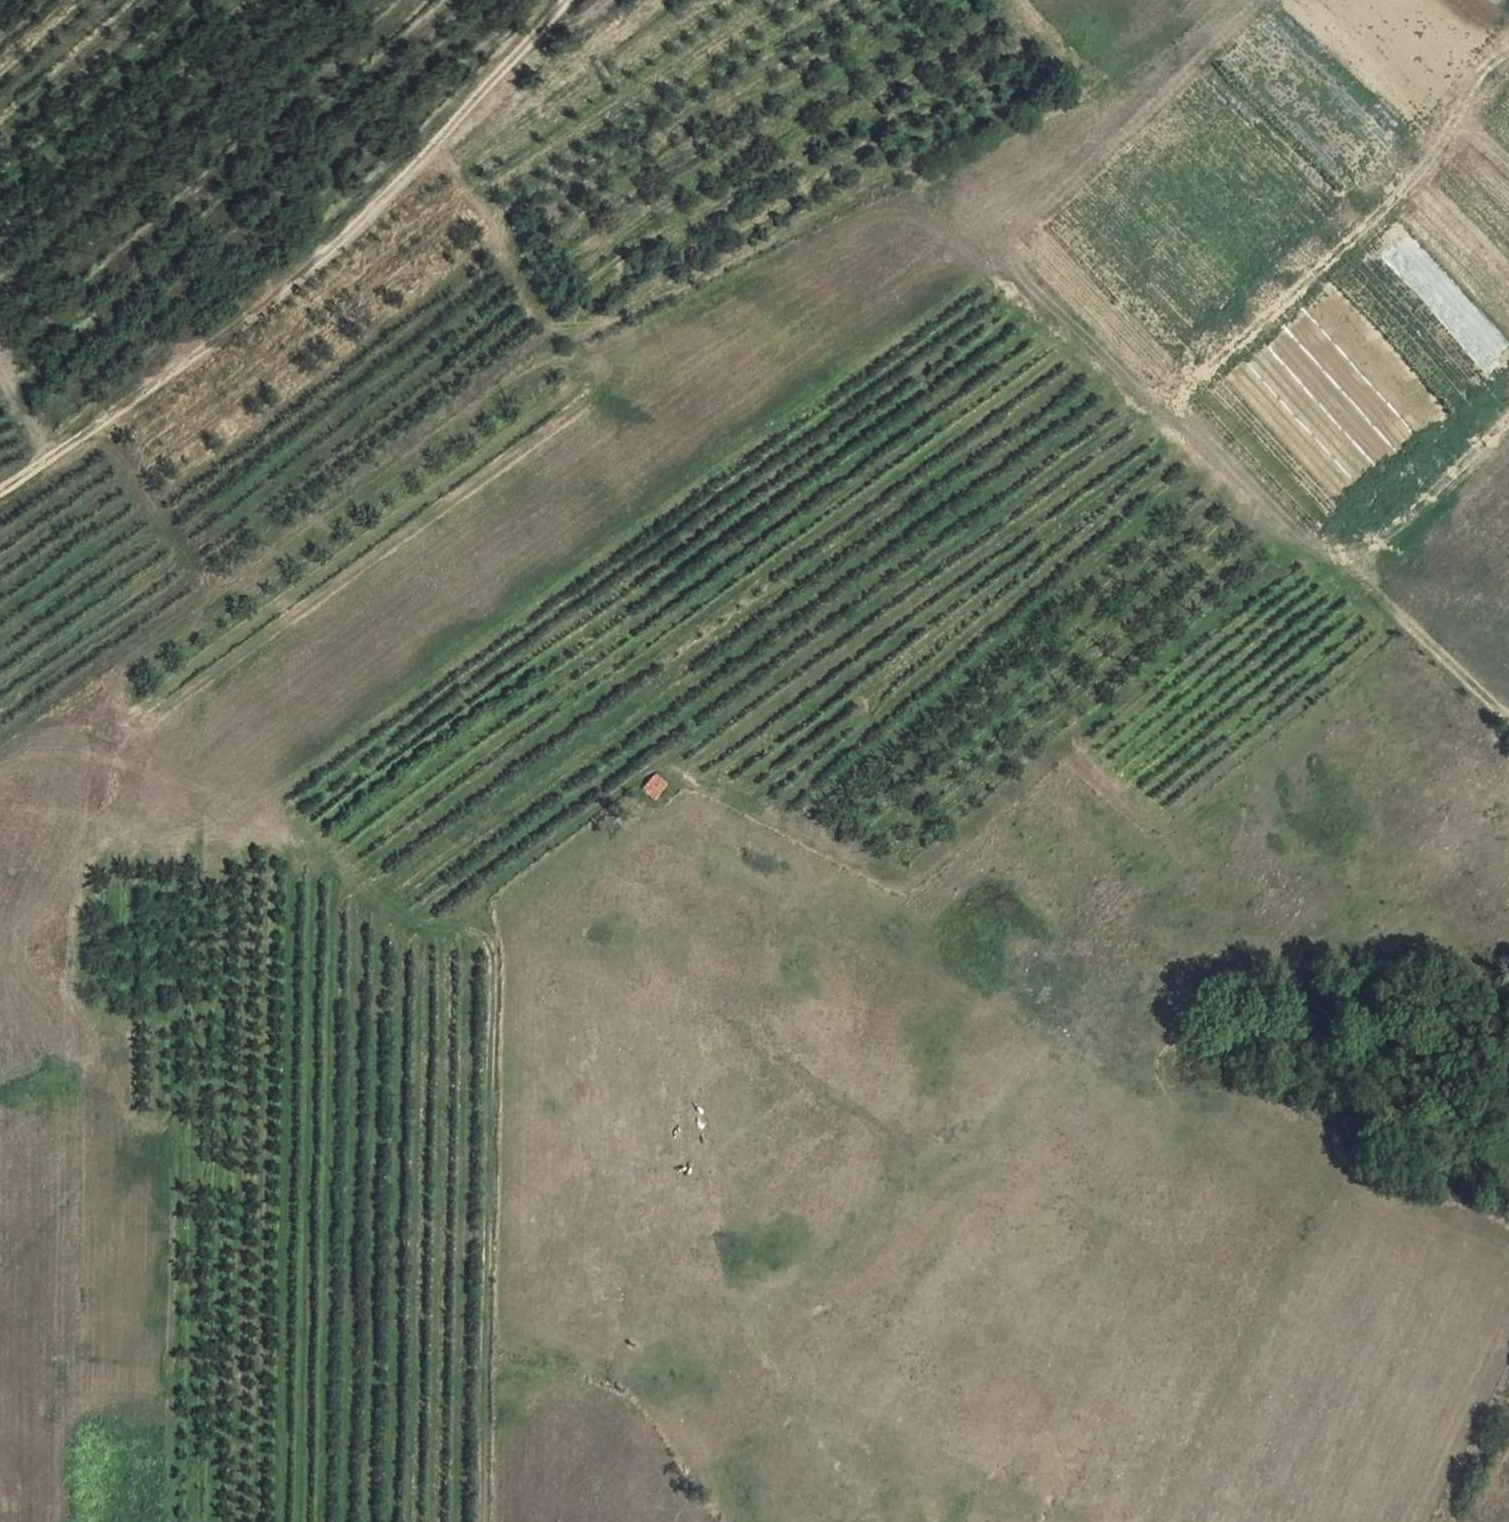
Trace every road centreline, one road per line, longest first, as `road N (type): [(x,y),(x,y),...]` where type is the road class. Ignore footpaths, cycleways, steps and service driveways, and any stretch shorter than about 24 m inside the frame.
road 1 (track): [(0,491),(91,431),(391,193),(566,0)]
road 2 (track): [(1257,0),(1016,246),(1015,263),(1054,309),(1157,406),(1182,409)]
road 3 (track): [(1508,419),(1377,543),(1345,556),(1298,531),(1191,427),(1182,409),(1208,369)]
road 4 (track): [(1508,51),(1484,66),(1424,169),(1208,369)]

